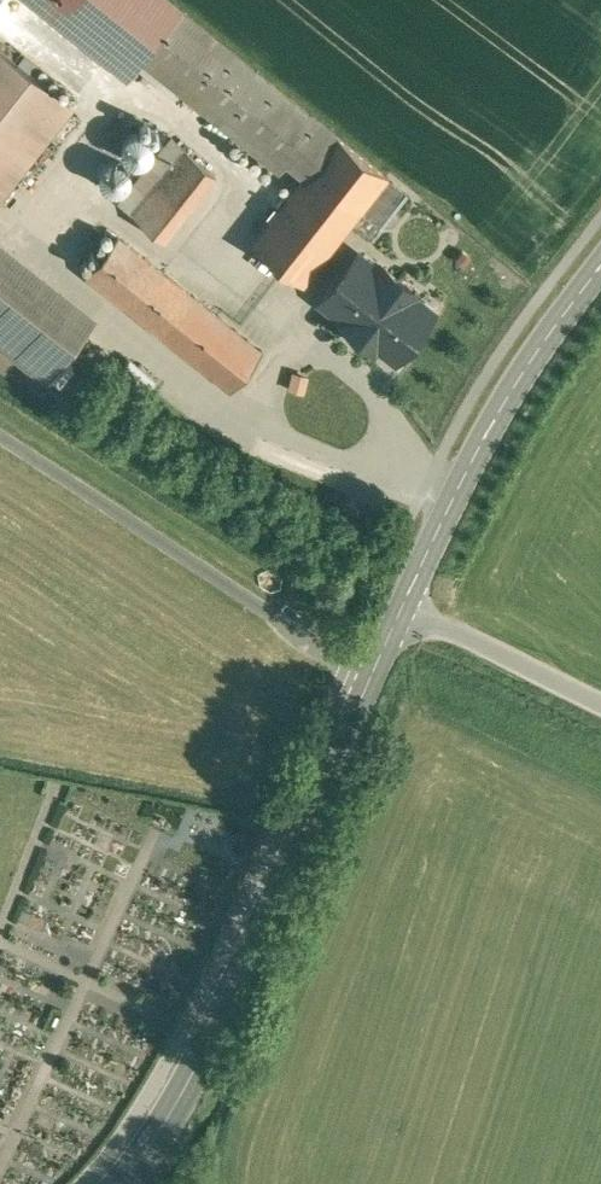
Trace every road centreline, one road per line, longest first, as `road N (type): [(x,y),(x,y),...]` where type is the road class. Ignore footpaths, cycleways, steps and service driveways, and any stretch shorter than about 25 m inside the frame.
road 1 (tertiary): [(400,611),(174,1109),(126,1183)]
road 2 (tertiary): [(600,265),(481,442),(400,611)]
road 3 (unclassified): [(600,705),(400,611)]

